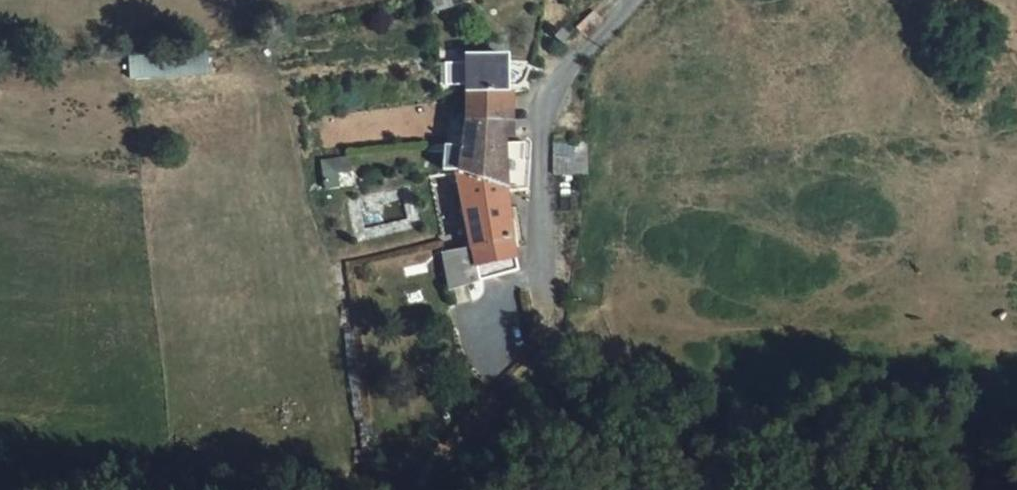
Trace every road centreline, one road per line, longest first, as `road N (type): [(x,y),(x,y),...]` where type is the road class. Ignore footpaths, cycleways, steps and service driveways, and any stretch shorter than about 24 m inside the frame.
road 1 (unclassified): [(543,295),(538,116),(648,0)]
road 2 (track): [(775,489),(693,465),(568,406),(553,372),(543,295)]

